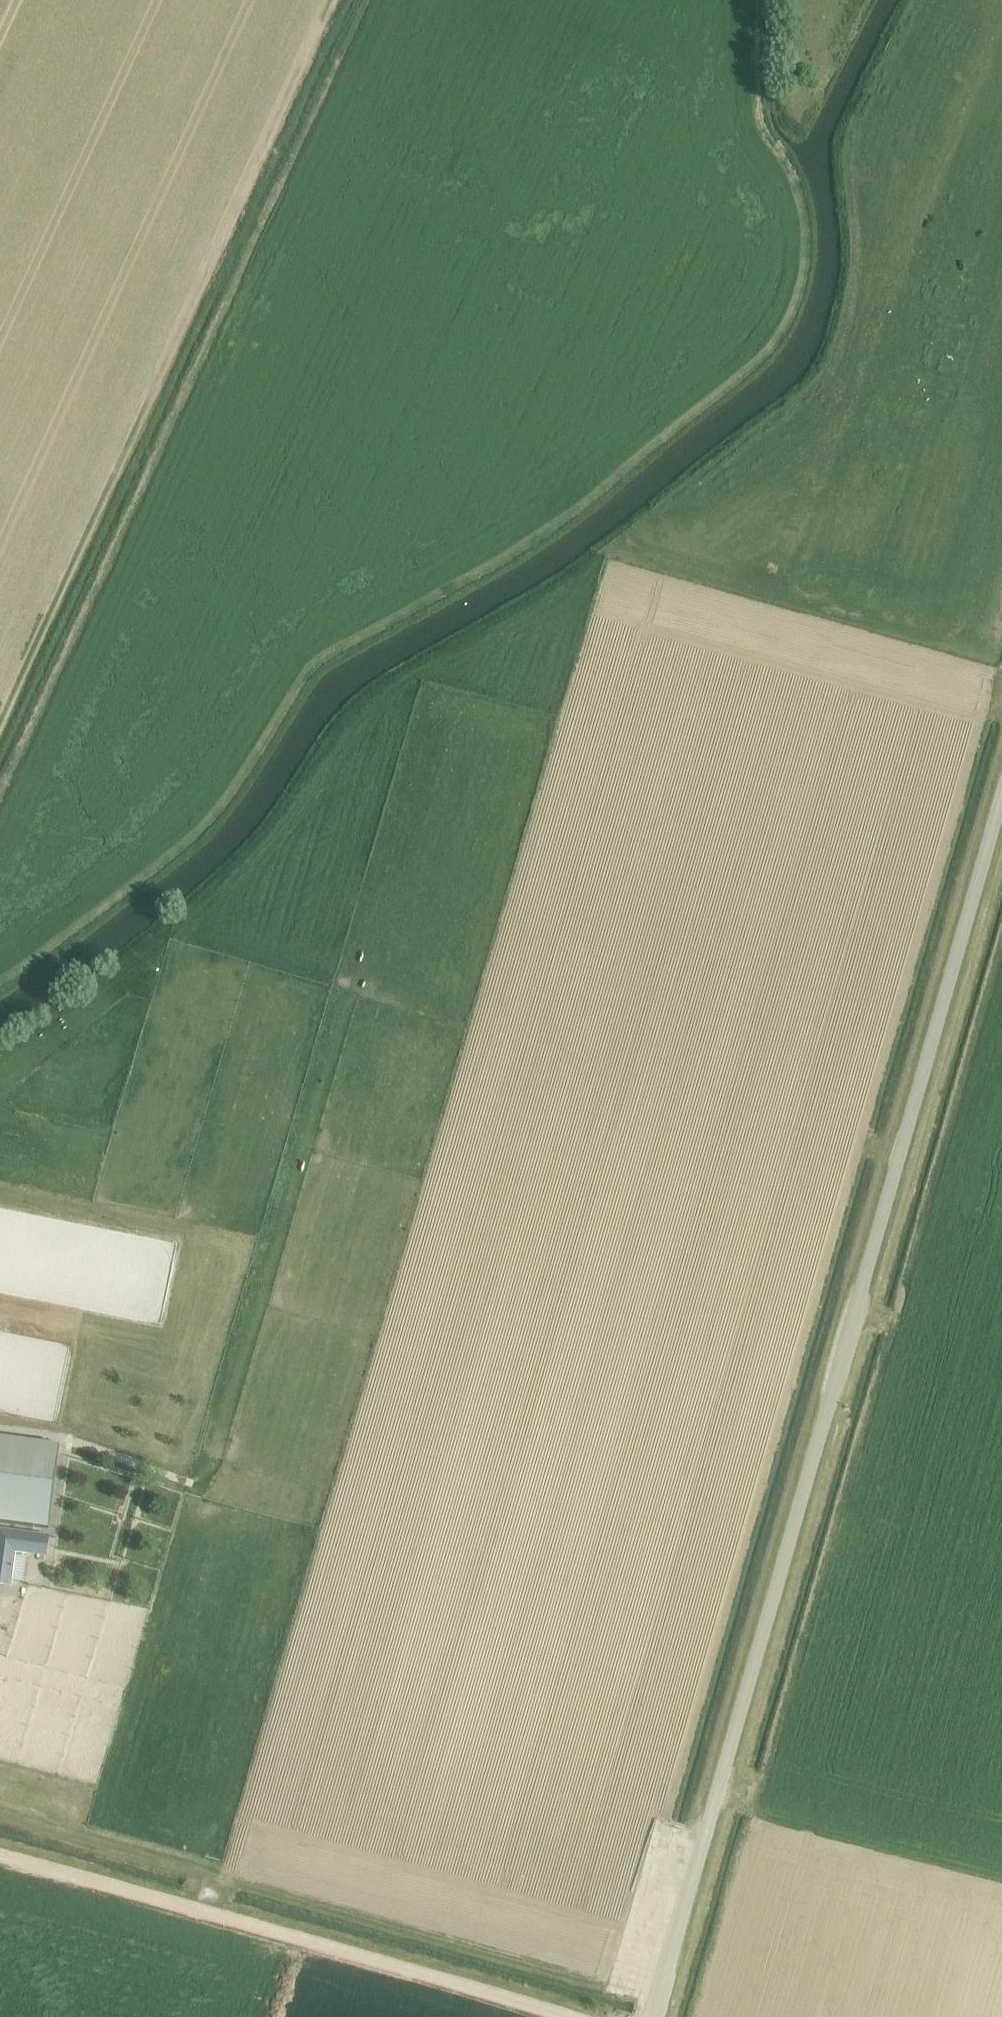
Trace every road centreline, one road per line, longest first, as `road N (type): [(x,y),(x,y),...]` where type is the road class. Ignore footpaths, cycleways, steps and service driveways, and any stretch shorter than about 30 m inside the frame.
road 1 (unclassified): [(658,2016),(1001,812)]

